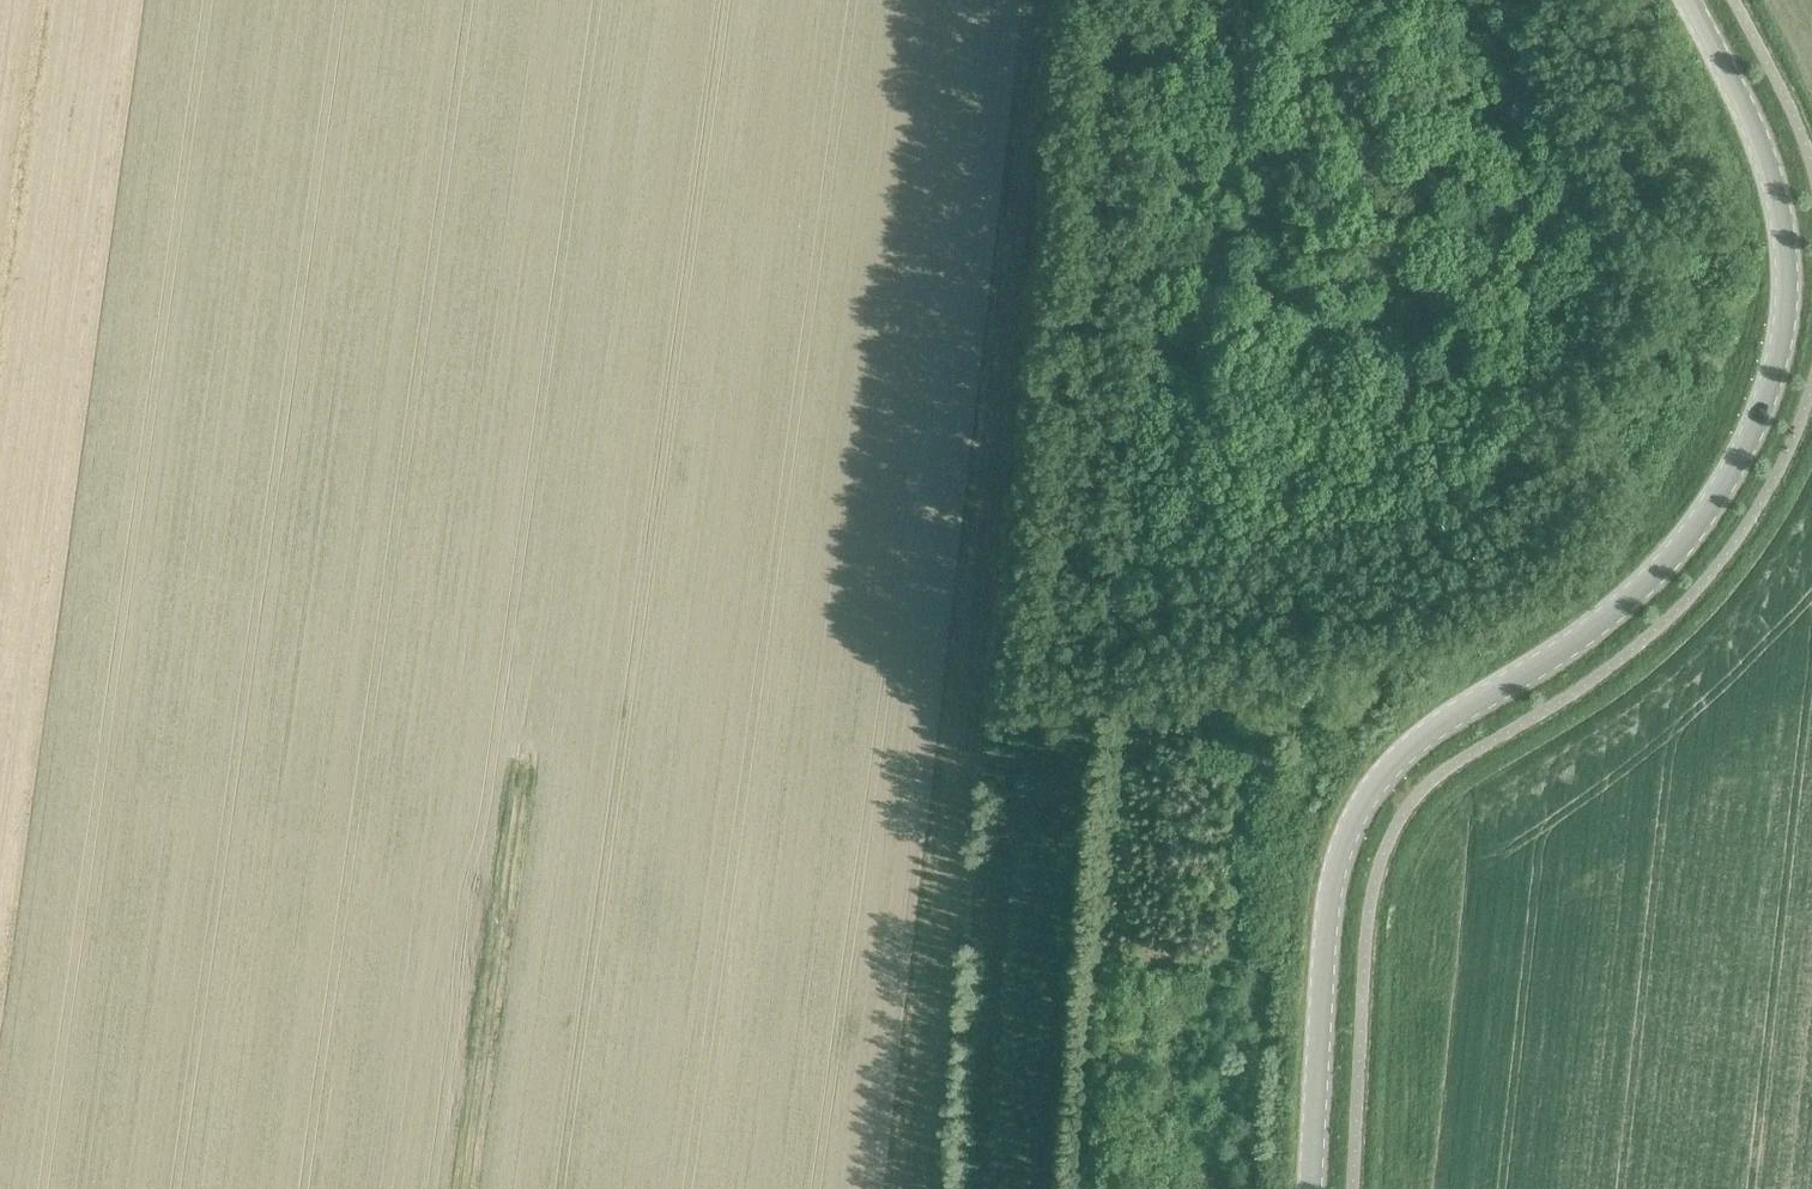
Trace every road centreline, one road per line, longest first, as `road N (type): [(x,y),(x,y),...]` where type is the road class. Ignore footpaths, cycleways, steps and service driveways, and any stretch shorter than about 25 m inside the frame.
road 1 (tertiary): [(1312,1188),(1331,887),(1357,814),(1405,750),(1599,626),(1664,566),(1731,474),(1772,380),(1785,285),(1778,205),(1745,109),(1687,0)]

